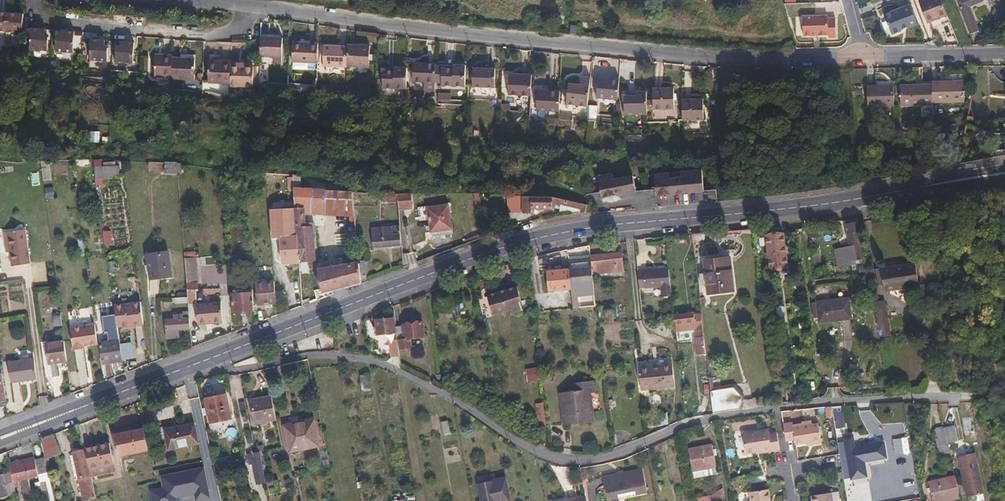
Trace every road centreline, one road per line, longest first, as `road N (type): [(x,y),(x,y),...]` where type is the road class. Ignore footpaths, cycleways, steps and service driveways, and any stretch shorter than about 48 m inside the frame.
road 1 (primary): [(150,381),(518,244),(1004,173)]
road 2 (residential): [(136,0),(537,43),(775,56),(1004,50)]
road 3 (residential): [(150,381),(332,353),(370,359),(544,450),(593,458),(723,415),(795,403),(945,401)]
road 4 (primary): [(0,438),(150,381)]

